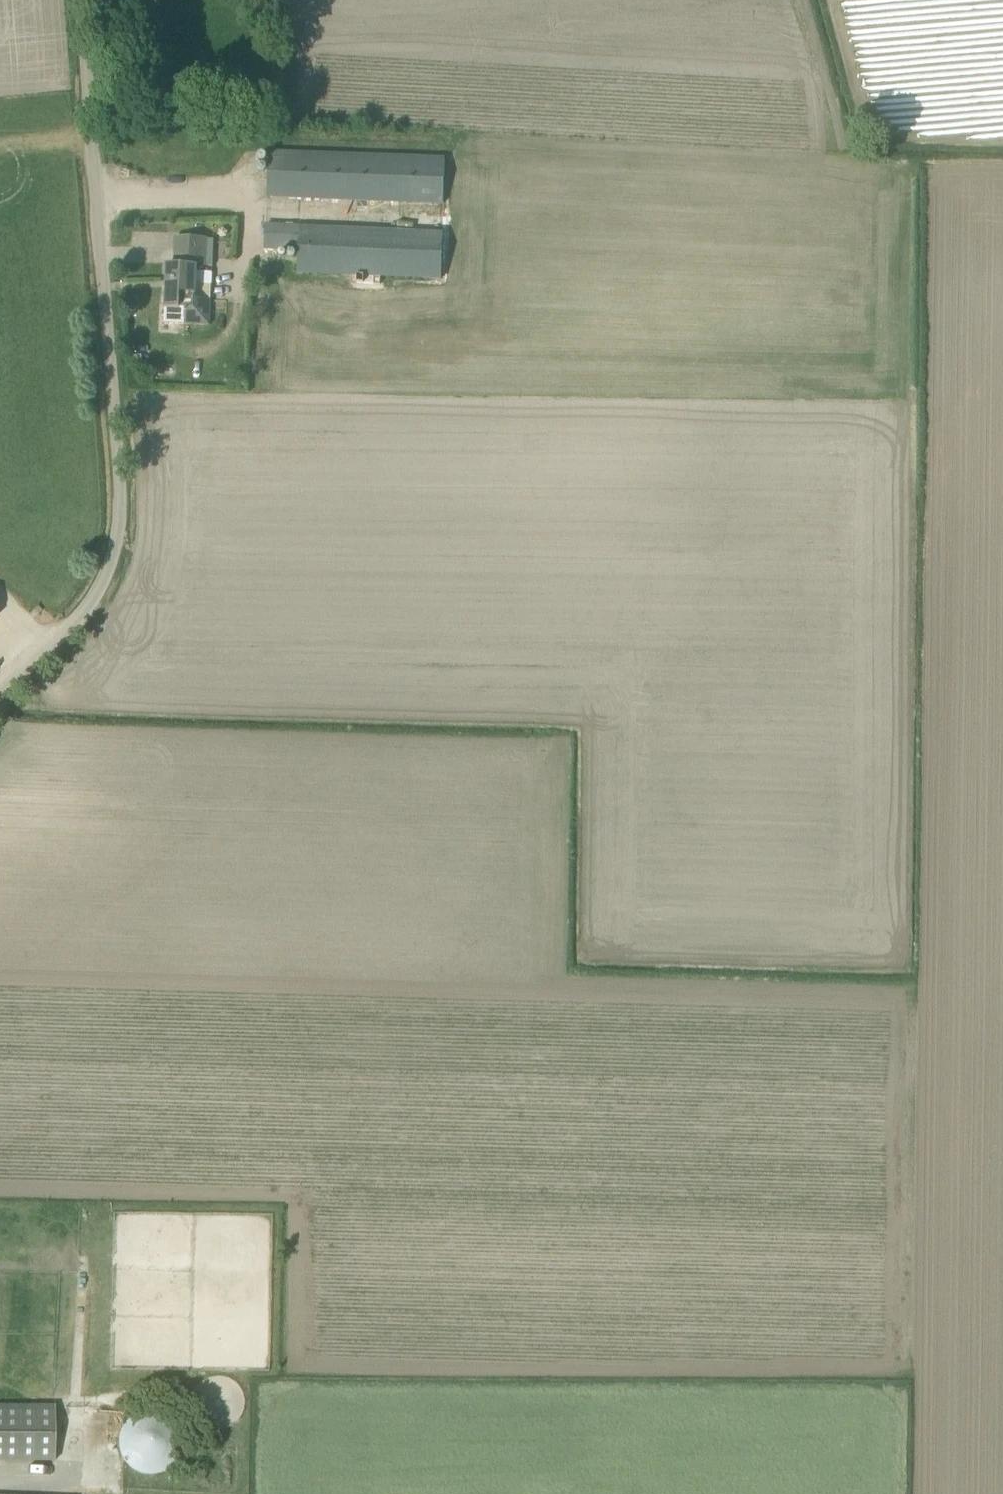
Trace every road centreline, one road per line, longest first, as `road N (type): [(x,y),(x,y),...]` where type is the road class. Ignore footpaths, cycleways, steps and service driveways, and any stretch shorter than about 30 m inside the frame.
road 1 (unclassified): [(0,704),(68,639),(115,577),(123,546),(82,0)]

